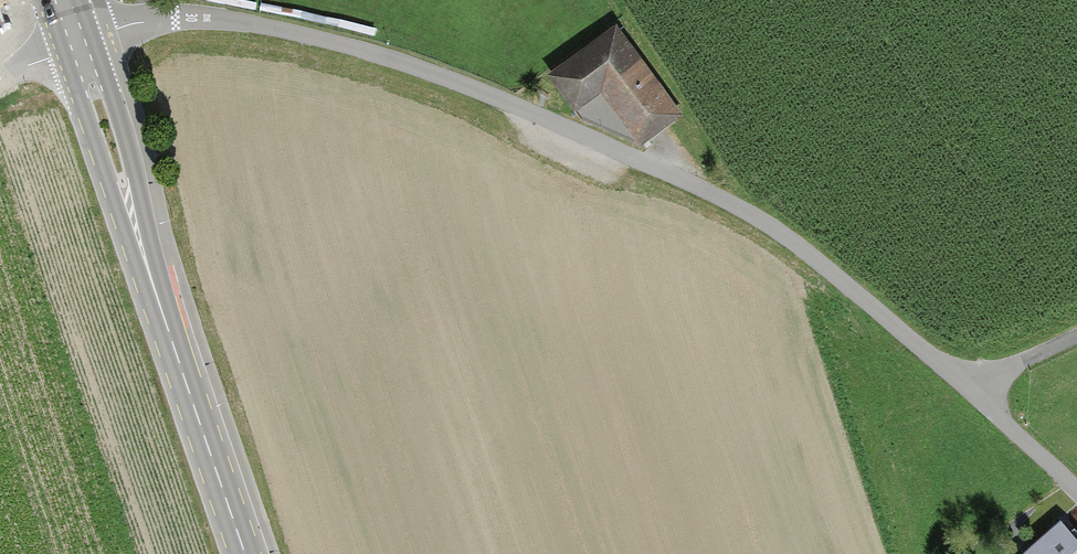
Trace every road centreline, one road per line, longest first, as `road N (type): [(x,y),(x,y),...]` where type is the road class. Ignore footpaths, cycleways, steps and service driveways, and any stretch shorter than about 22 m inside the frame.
road 1 (residential): [(1076,490),(790,238),(727,199),(543,116),(420,67),(234,21),(145,20),(75,39)]
road 2 (primary): [(246,553),(75,39)]
road 3 (track): [(1076,335),(969,388)]

